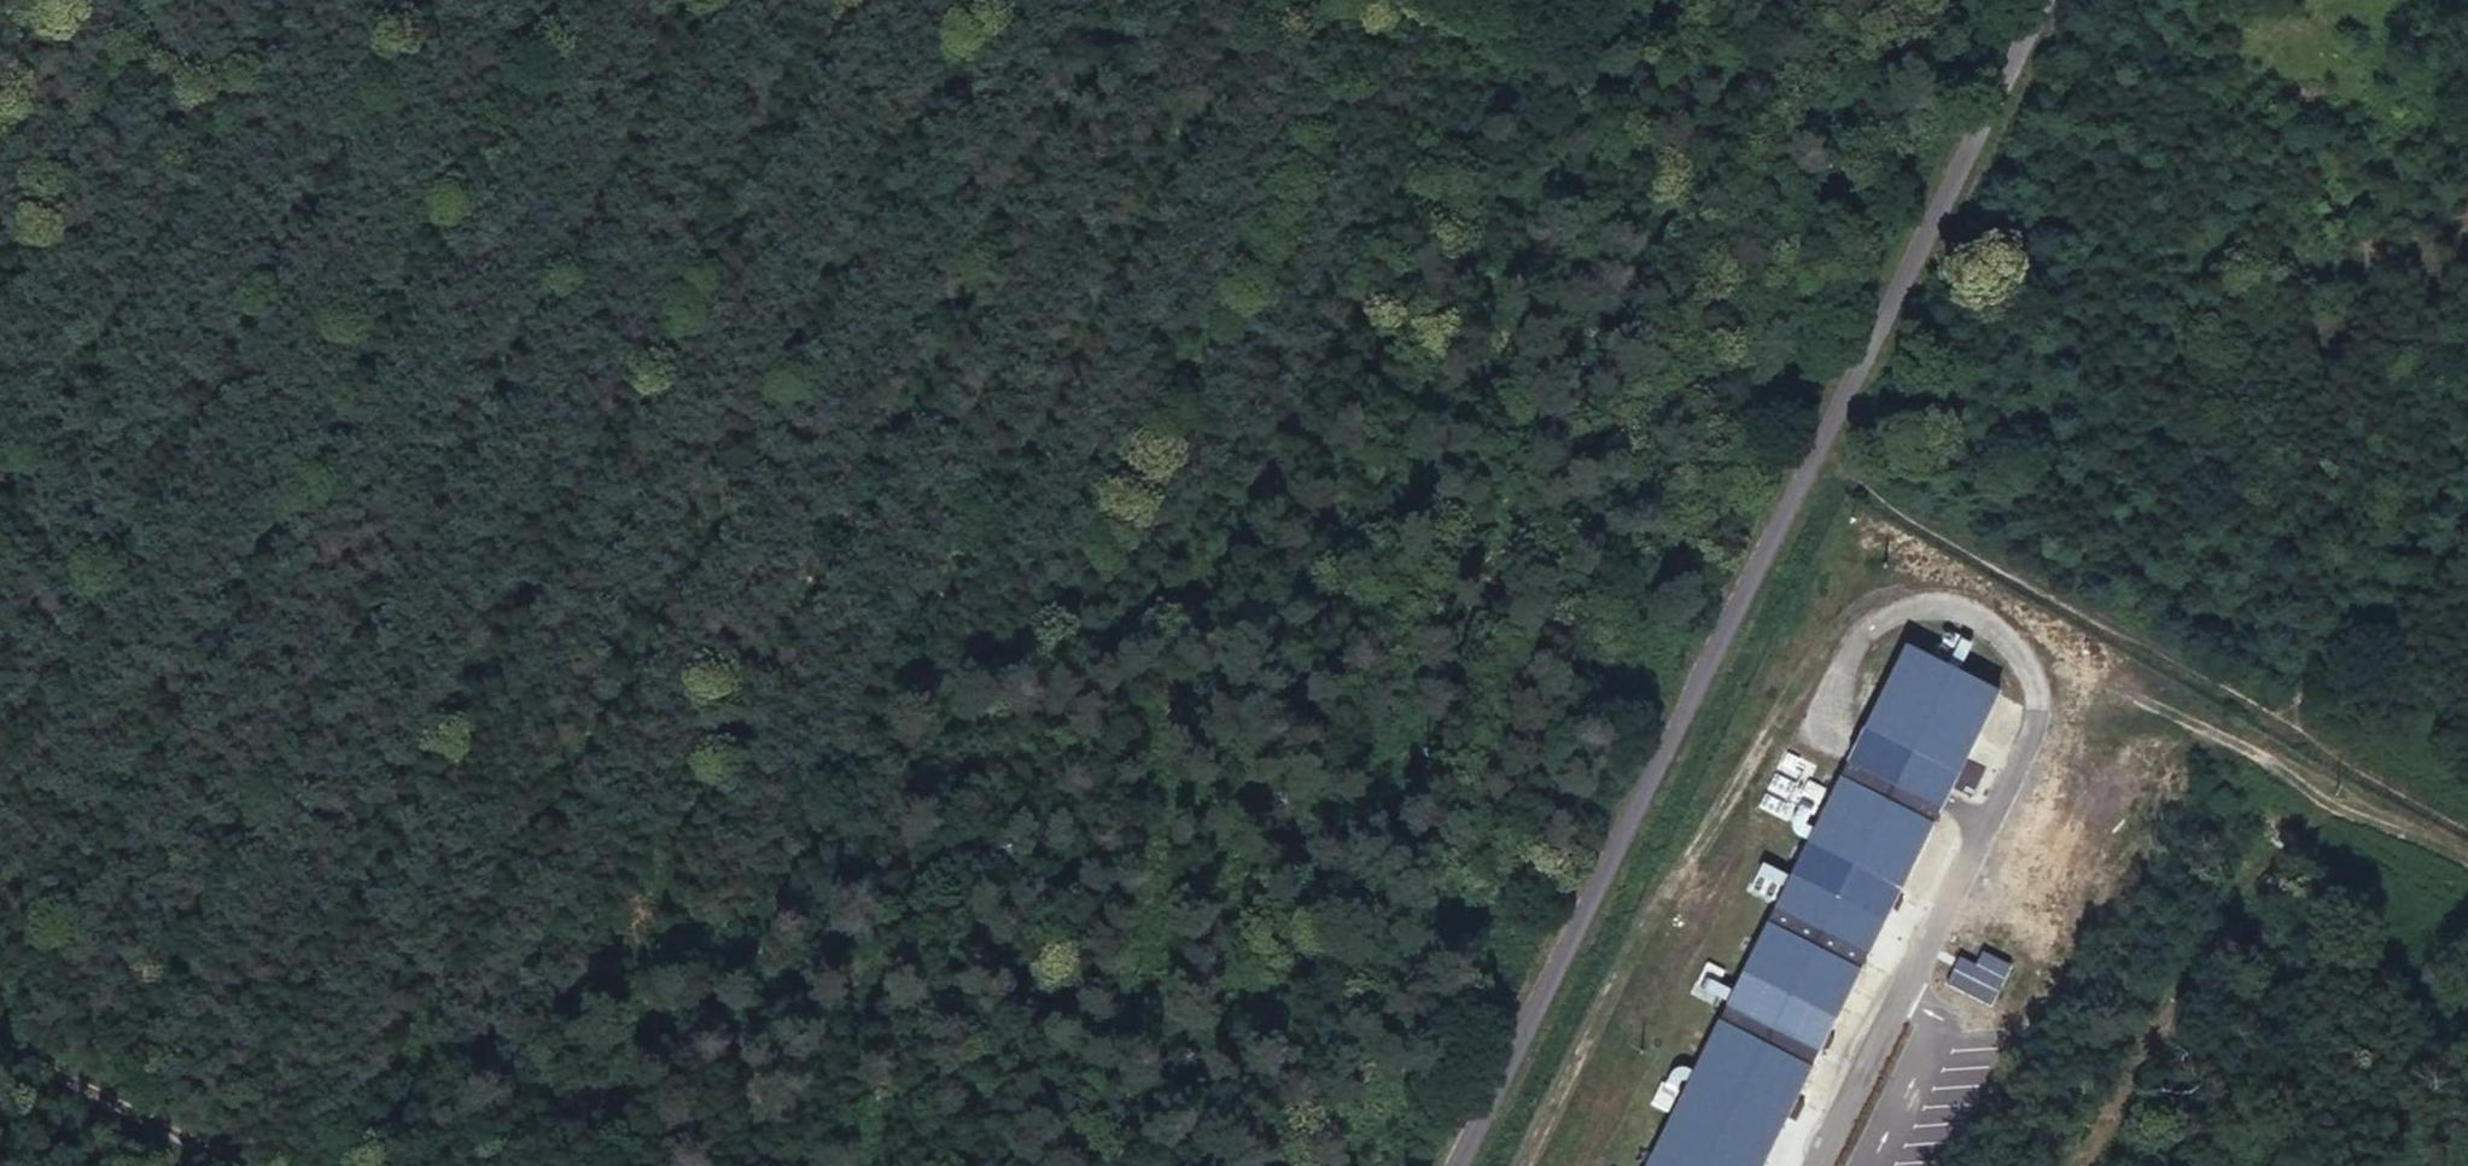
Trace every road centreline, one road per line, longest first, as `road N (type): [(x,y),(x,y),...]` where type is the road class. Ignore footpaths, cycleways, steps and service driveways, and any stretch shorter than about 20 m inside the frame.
road 1 (track): [(2467,811),(1808,475)]
road 2 (track): [(0,1048),(239,1165)]

